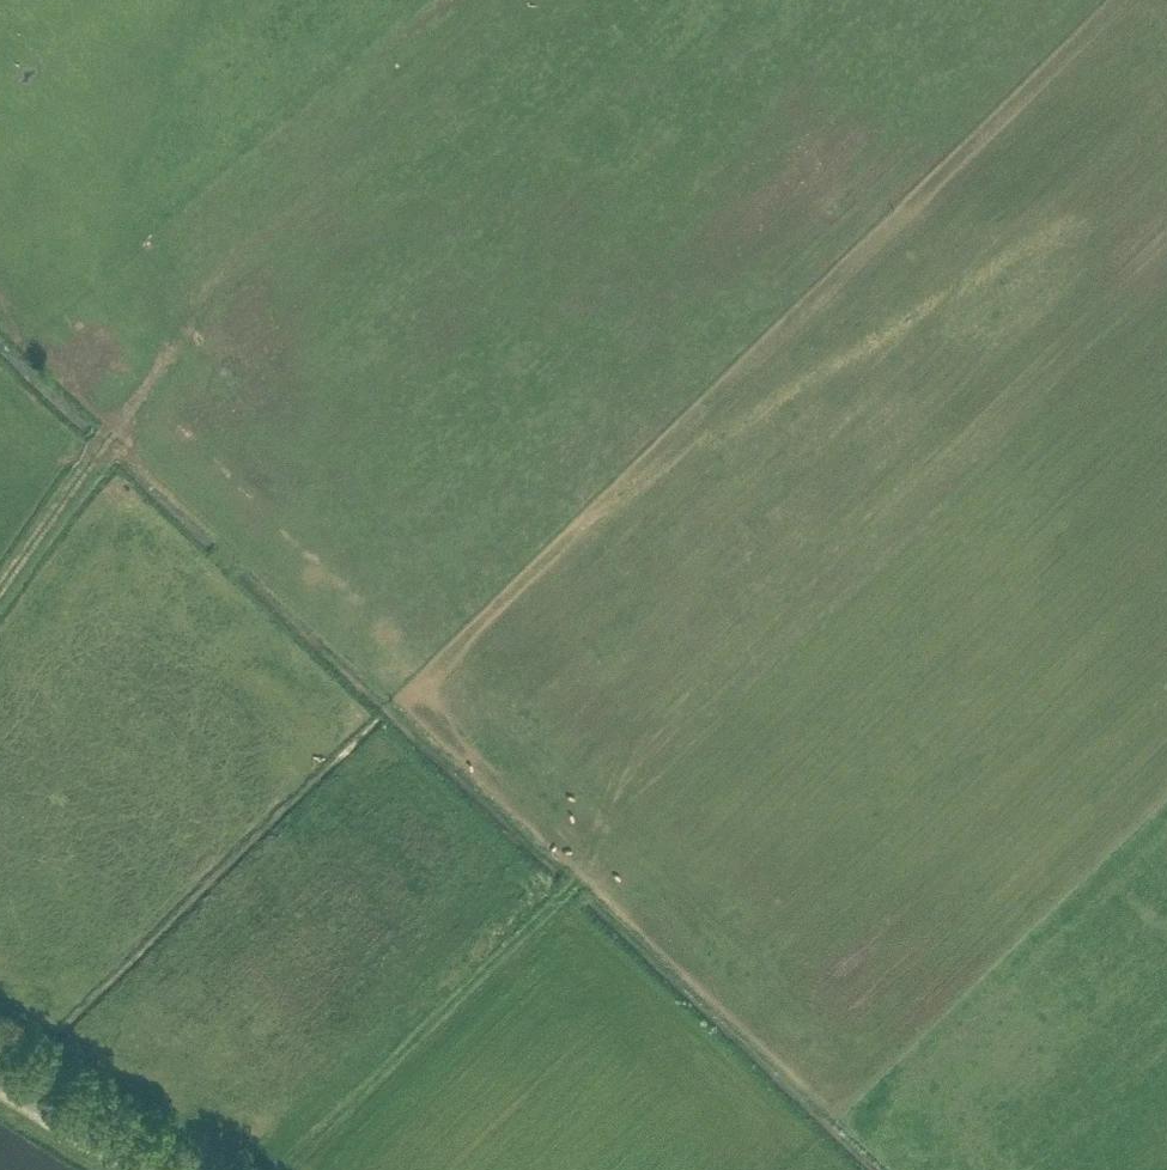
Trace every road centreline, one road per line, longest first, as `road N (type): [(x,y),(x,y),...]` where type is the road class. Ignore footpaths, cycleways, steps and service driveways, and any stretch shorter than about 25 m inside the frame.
road 1 (unclassified): [(142,1169),(0,1083)]

